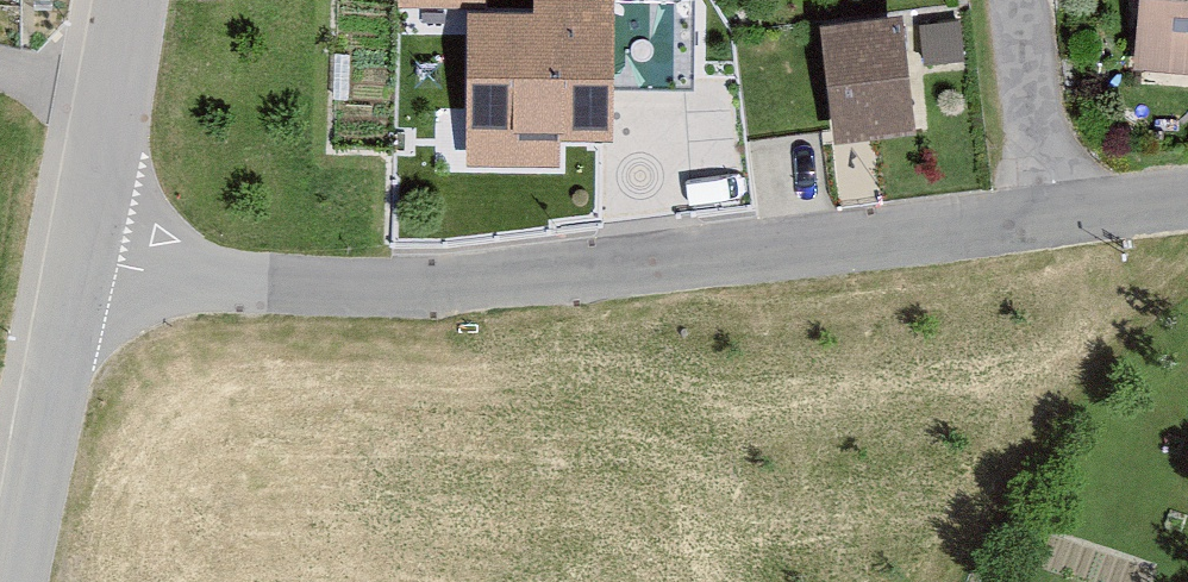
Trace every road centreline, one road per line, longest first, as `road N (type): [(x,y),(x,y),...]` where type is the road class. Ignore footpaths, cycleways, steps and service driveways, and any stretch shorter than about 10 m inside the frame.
road 1 (unclassified): [(1038,229),(410,297),(92,266)]
road 2 (unclassified): [(17,581),(92,266)]
road 3 (unclassified): [(92,266),(127,101),(139,0)]
road 4 (unclassified): [(1038,229),(1015,0)]
road 5 (unclassified): [(1187,211),(1038,229)]

